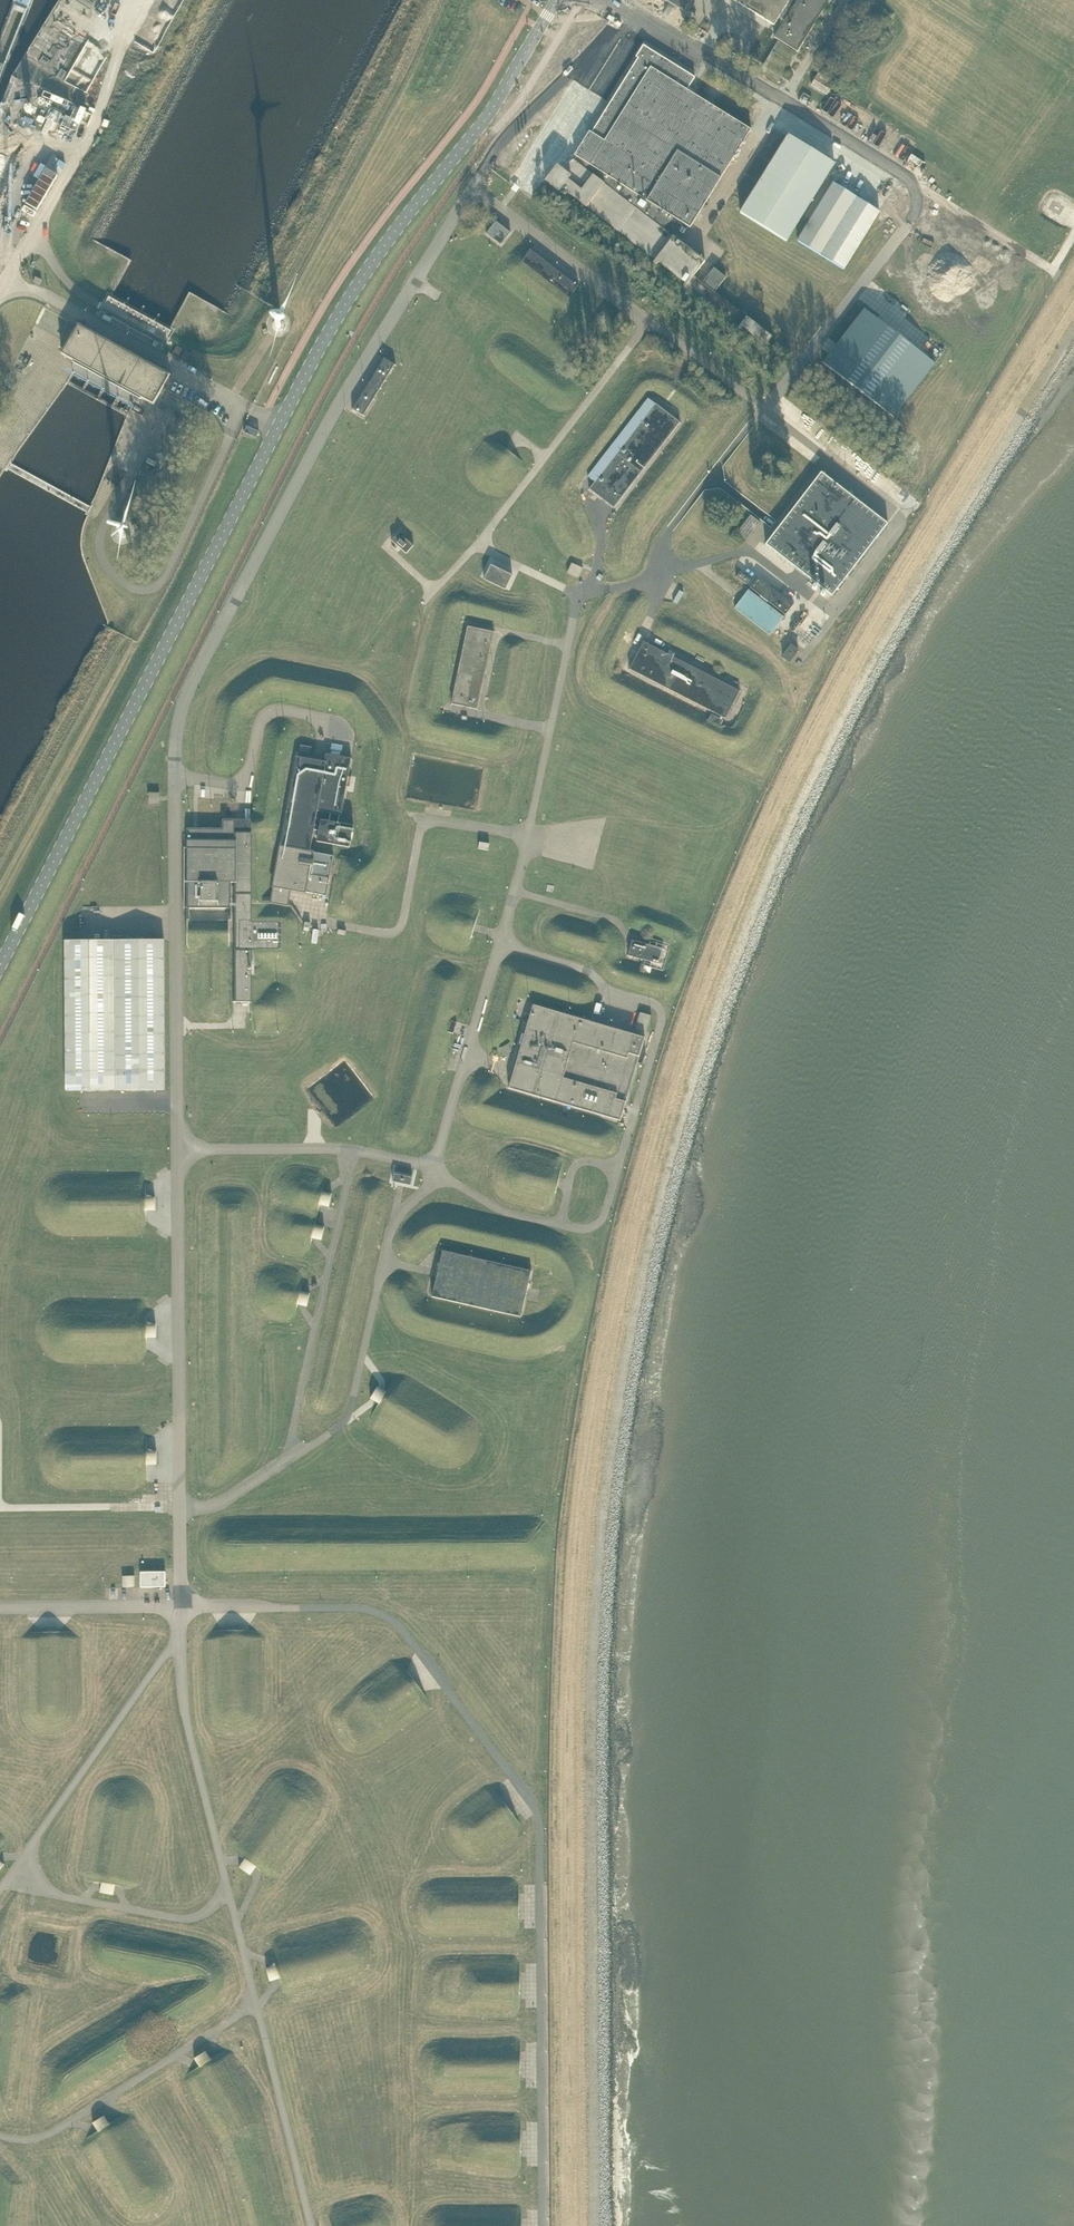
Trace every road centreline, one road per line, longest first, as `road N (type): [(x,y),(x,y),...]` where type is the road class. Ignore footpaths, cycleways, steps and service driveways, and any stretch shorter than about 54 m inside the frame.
road 1 (track): [(570,2225),(571,1619),(600,1367),(640,1182),(690,1015),(790,769),(874,610),(1073,284)]
road 2 (unclassified): [(0,967),(279,425)]
road 3 (unclassified): [(279,425),(380,252),(490,114),(558,0)]
road 4 (unclassified): [(279,425),(43,293),(9,291)]
road 5 (unclassified): [(9,291),(15,263),(101,109)]

